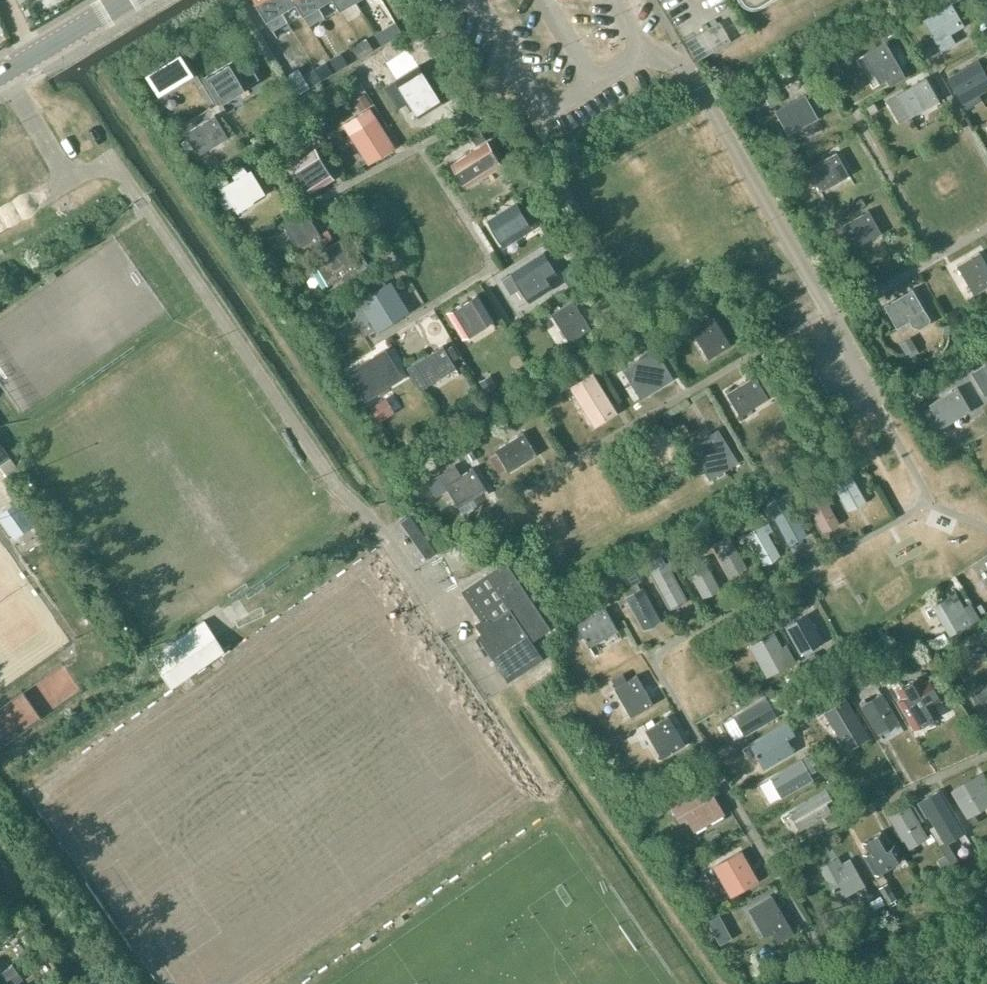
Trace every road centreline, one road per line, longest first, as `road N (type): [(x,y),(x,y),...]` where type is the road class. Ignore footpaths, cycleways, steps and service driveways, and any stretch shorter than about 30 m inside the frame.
road 1 (tertiary): [(0,72),(123,0)]

